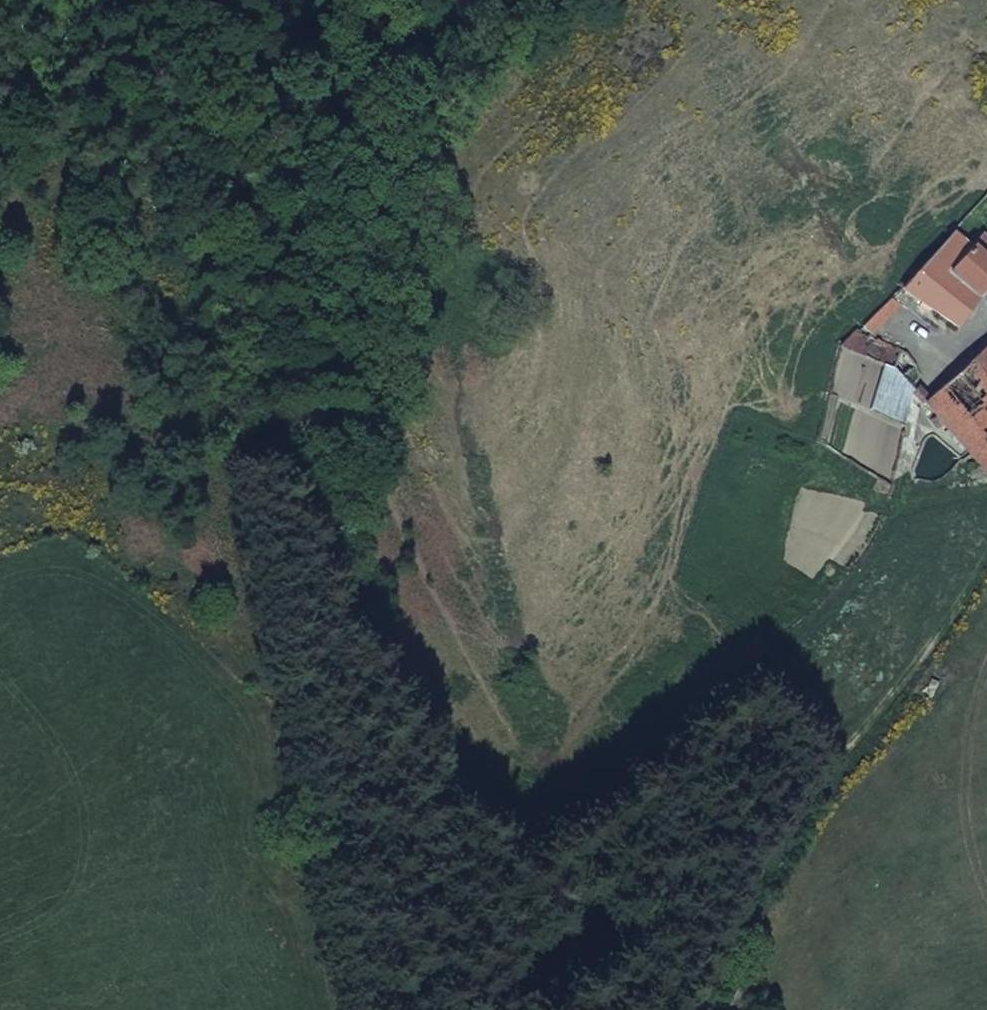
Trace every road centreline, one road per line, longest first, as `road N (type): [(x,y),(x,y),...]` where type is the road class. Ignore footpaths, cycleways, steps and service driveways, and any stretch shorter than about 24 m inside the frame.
road 1 (track): [(701,1009),(751,882),(929,648),(986,555)]

